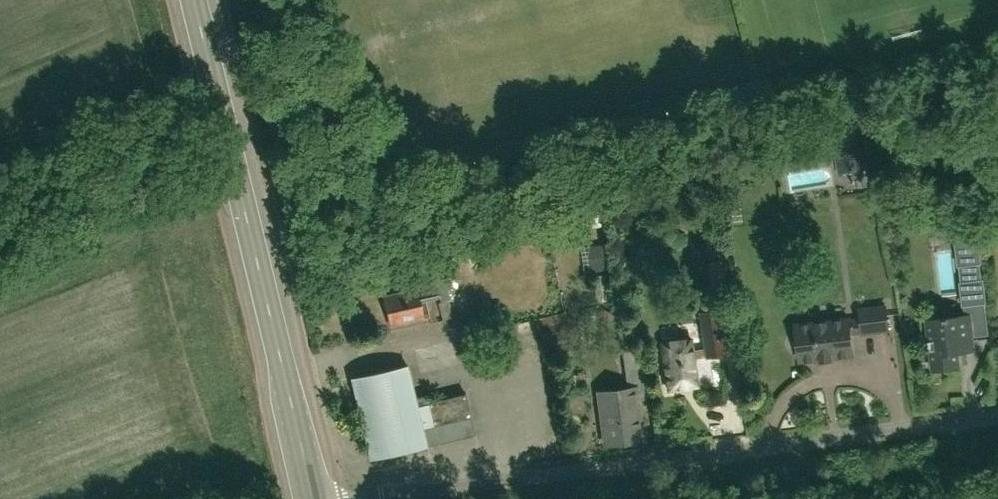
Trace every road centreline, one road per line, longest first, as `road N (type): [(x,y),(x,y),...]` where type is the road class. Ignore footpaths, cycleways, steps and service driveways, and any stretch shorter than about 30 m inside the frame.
road 1 (unclassified): [(364,498),(997,416)]
road 2 (secondary): [(308,498),(192,0)]

